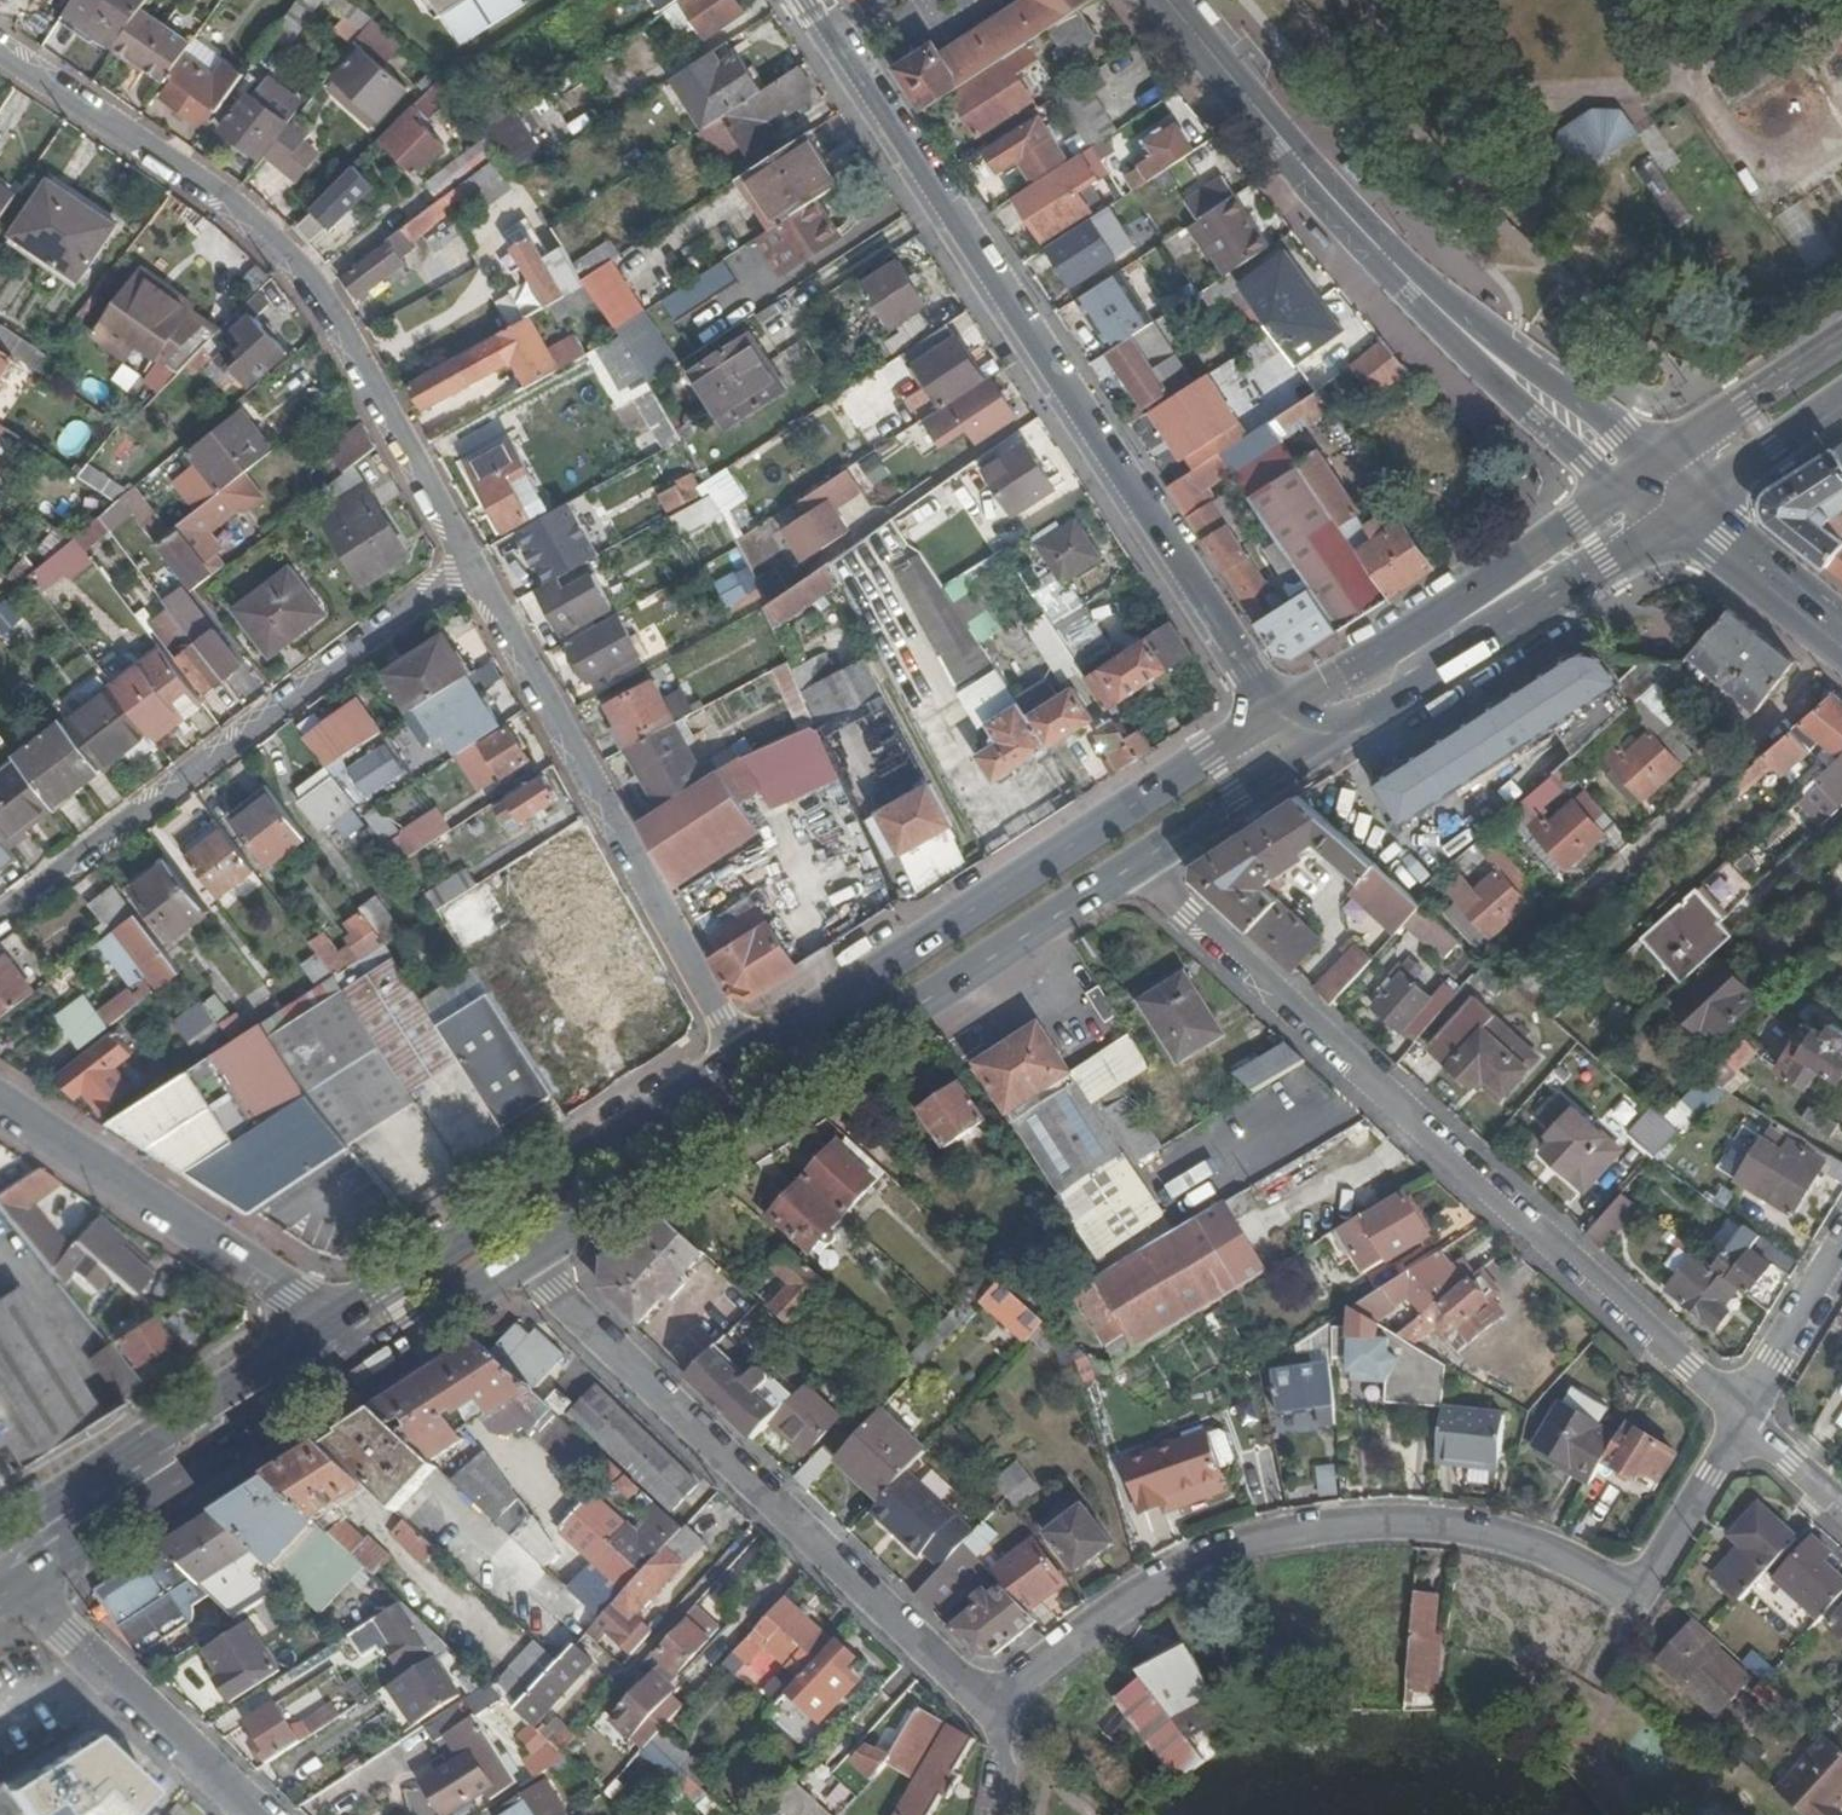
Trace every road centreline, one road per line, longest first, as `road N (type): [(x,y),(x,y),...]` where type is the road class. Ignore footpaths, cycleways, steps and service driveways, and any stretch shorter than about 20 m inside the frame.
road 1 (primary): [(810,0),(1273,717)]
road 2 (residential): [(1745,1422),(1137,865)]
road 3 (primary): [(526,1259),(1137,865)]
road 4 (residential): [(996,1711),(1072,1647),(1211,1560),(1319,1530),(1431,1527),(1530,1544),(1641,1600)]
road 5 (residential): [(0,52),(227,205),(323,303),(464,563)]
road 6 (primary): [(1647,478),(1422,295),(1168,0)]
road 7 (residential): [(996,1711),(526,1259)]
road 8 (primary): [(1273,717),(745,1060)]
road 9 (residential): [(0,919),(464,563)]
road 10 (residential): [(464,563),(745,1060)]
road 11 (primary): [(745,1060),(342,1324)]
road 12 (primary): [(1647,478),(1273,717)]
road 13 (primary): [(16,1590),(370,1361)]
road 14 (residential): [(0,1104),(342,1324)]
road 15 (primary): [(342,1324),(0,1539)]
road 16 (primary): [(1408,694),(1422,657),(1637,519),(1647,478)]
road 17 (primary): [(1408,694),(1611,569),(1687,511)]
road 18 (residential): [(16,1590),(252,1814)]
road 19 (primary): [(1841,347),(1647,478)]
road 20 (primary): [(1137,865),(1325,746)]
road 21 (residential): [(1641,1600),(1745,1422)]
road 22 (secondary): [(1841,633),(1687,511)]
road 23 (primary): [(1687,511),(1841,400)]
road 24 (primary): [(370,1361),(526,1259)]
road 25 (residential): [(1745,1422),(1841,1264)]
road 26 (residential): [(1745,1422),(1841,1511)]

